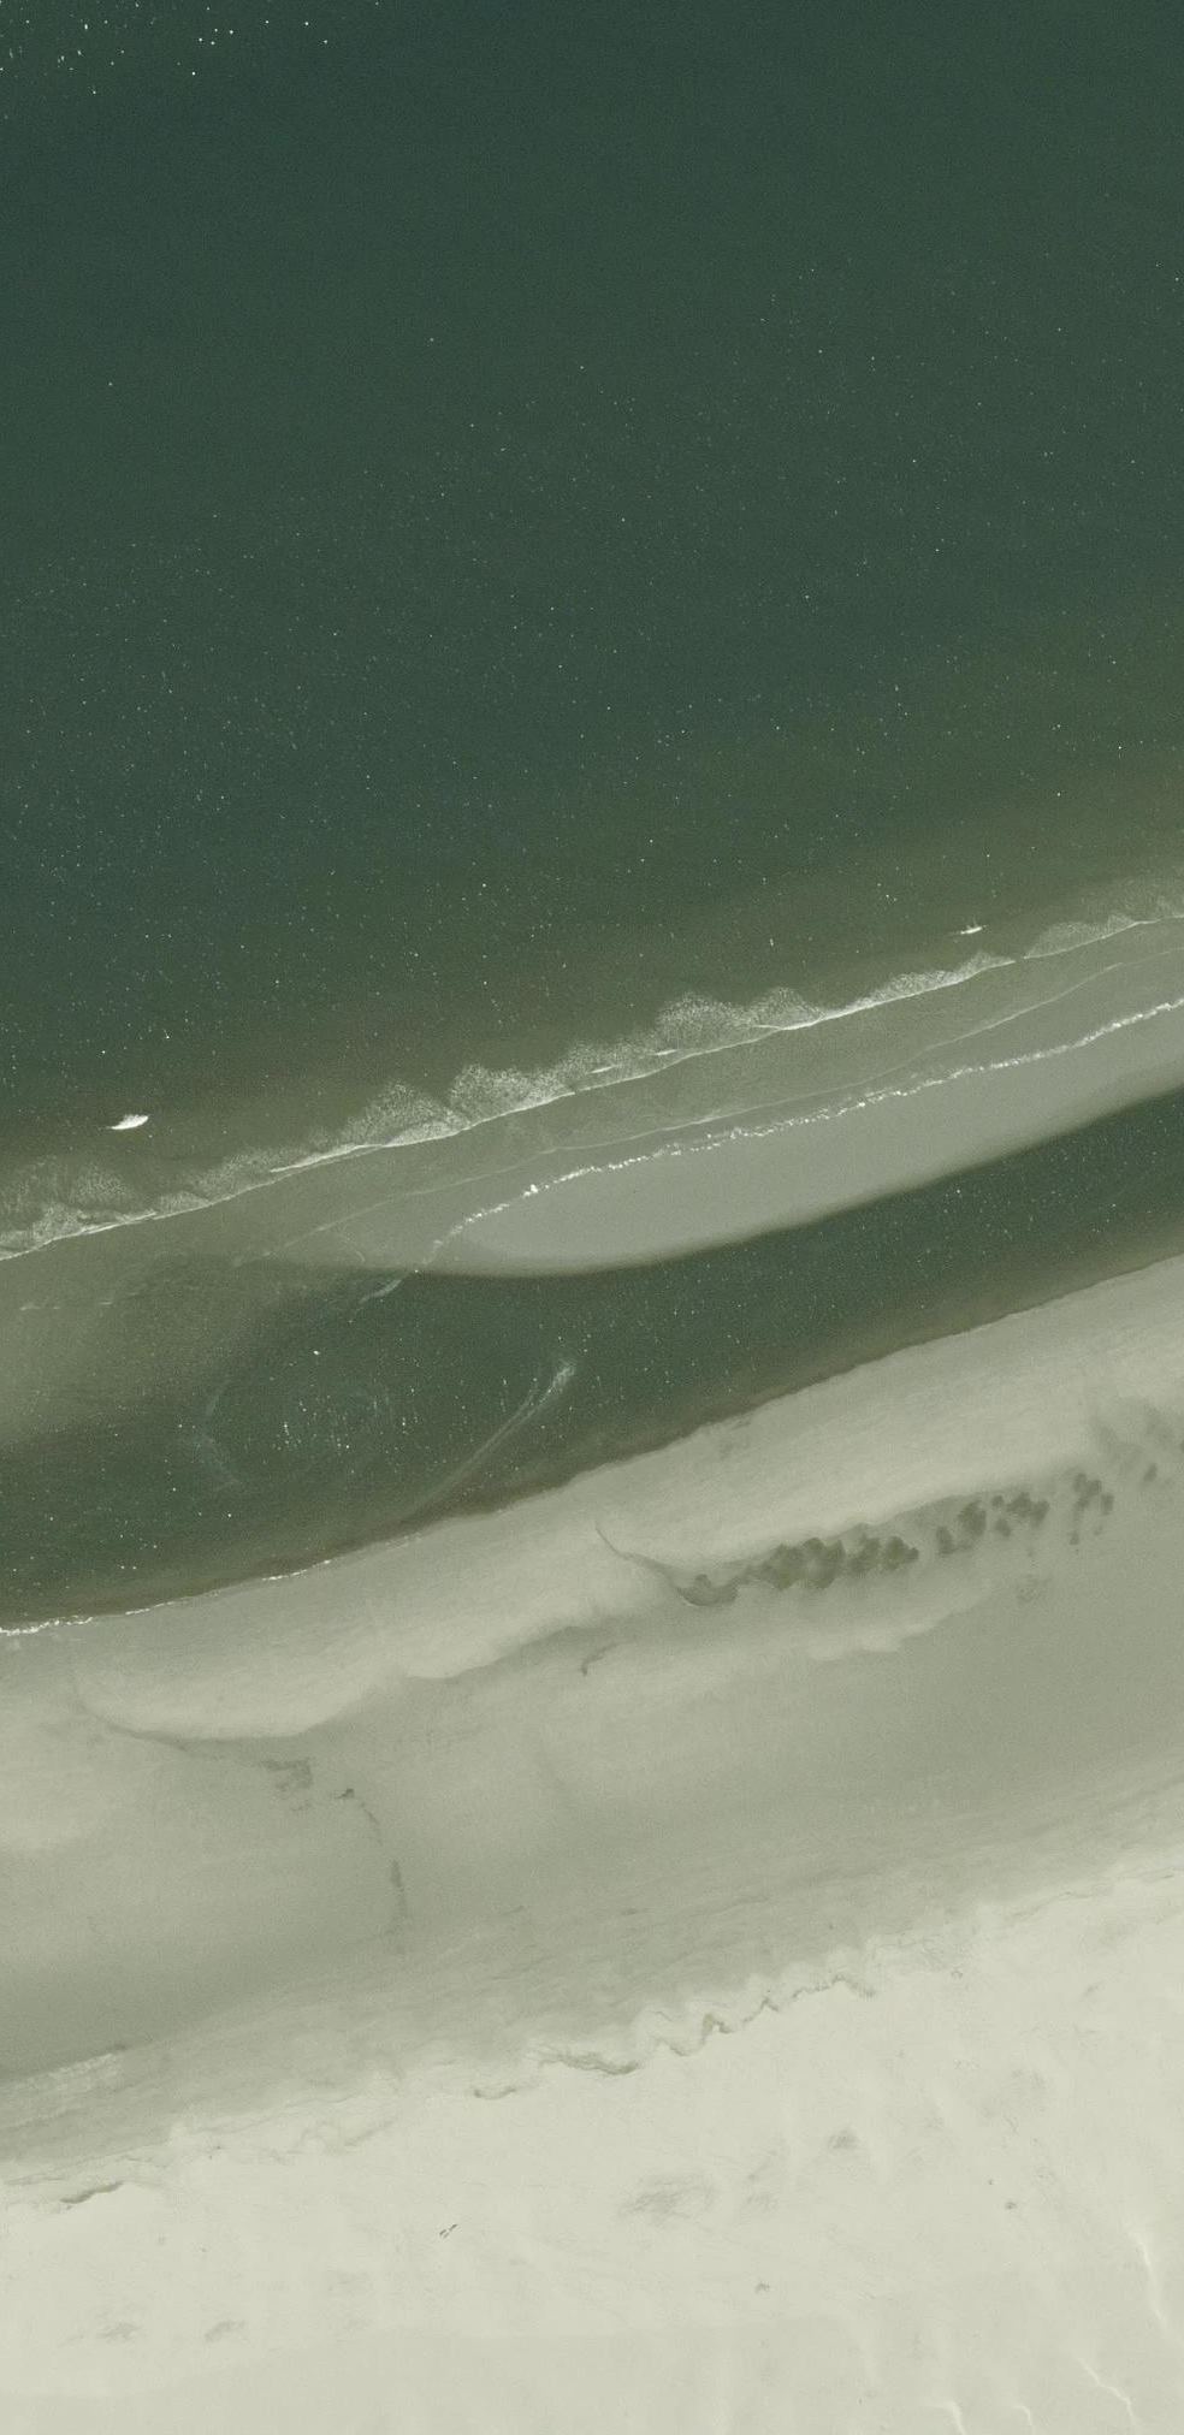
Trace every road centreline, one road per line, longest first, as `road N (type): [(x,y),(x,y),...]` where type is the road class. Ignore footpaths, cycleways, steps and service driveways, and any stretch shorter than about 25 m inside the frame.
road 1 (track): [(967,2034),(832,1636)]
road 2 (track): [(1183,2339),(967,2034)]

